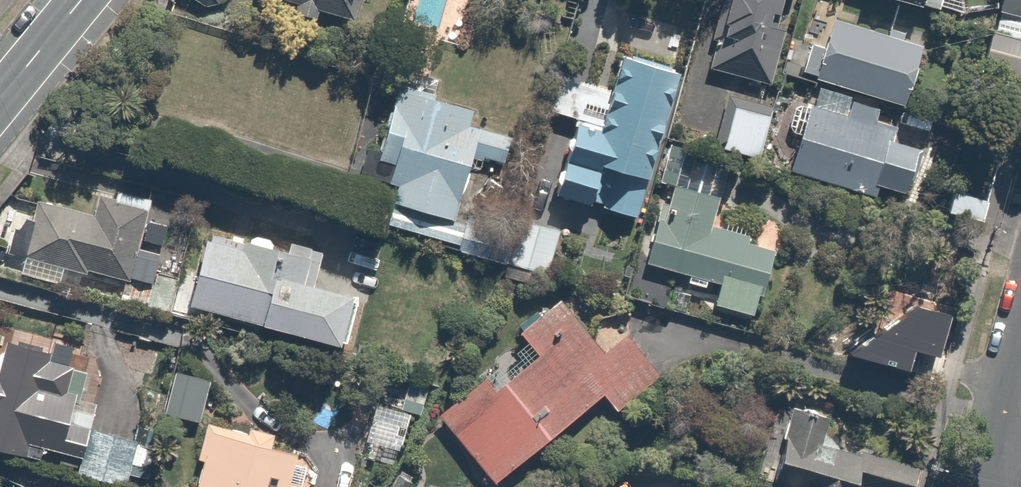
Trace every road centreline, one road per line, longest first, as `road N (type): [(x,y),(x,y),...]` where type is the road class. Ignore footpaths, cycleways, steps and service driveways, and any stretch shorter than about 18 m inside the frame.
road 1 (residential): [(1020,340),(981,486)]
road 2 (residential): [(0,100),(82,0)]

